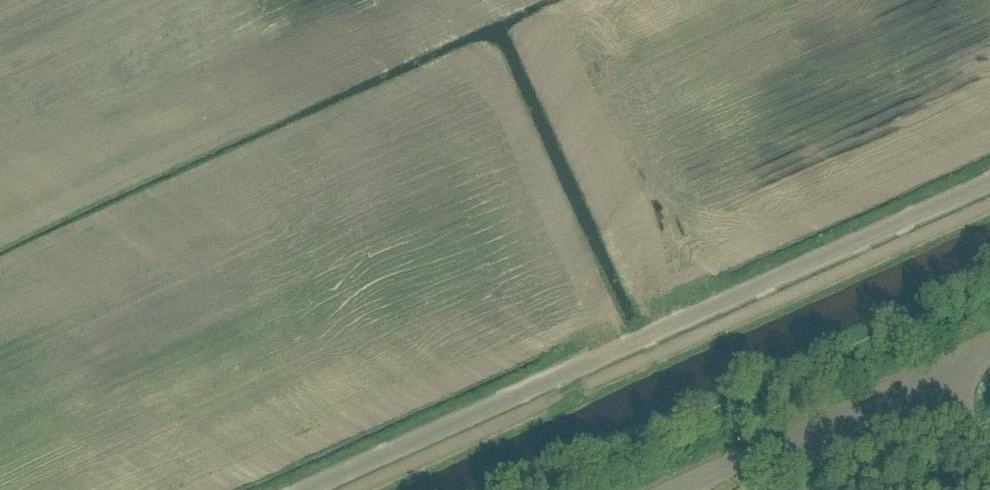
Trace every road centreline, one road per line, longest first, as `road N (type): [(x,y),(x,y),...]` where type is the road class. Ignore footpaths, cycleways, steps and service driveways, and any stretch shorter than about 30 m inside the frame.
road 1 (unclassified): [(313,489),(989,185)]

